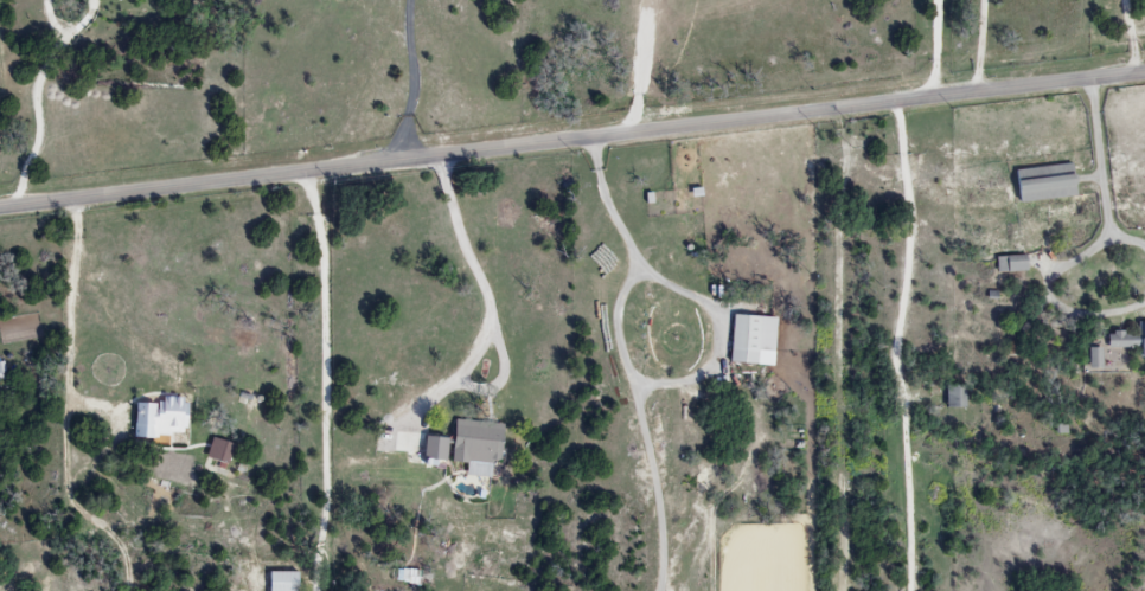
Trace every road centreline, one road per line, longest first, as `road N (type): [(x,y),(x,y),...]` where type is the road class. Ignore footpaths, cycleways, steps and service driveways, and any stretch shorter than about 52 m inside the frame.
road 1 (residential): [(1144,73),(0,207)]

